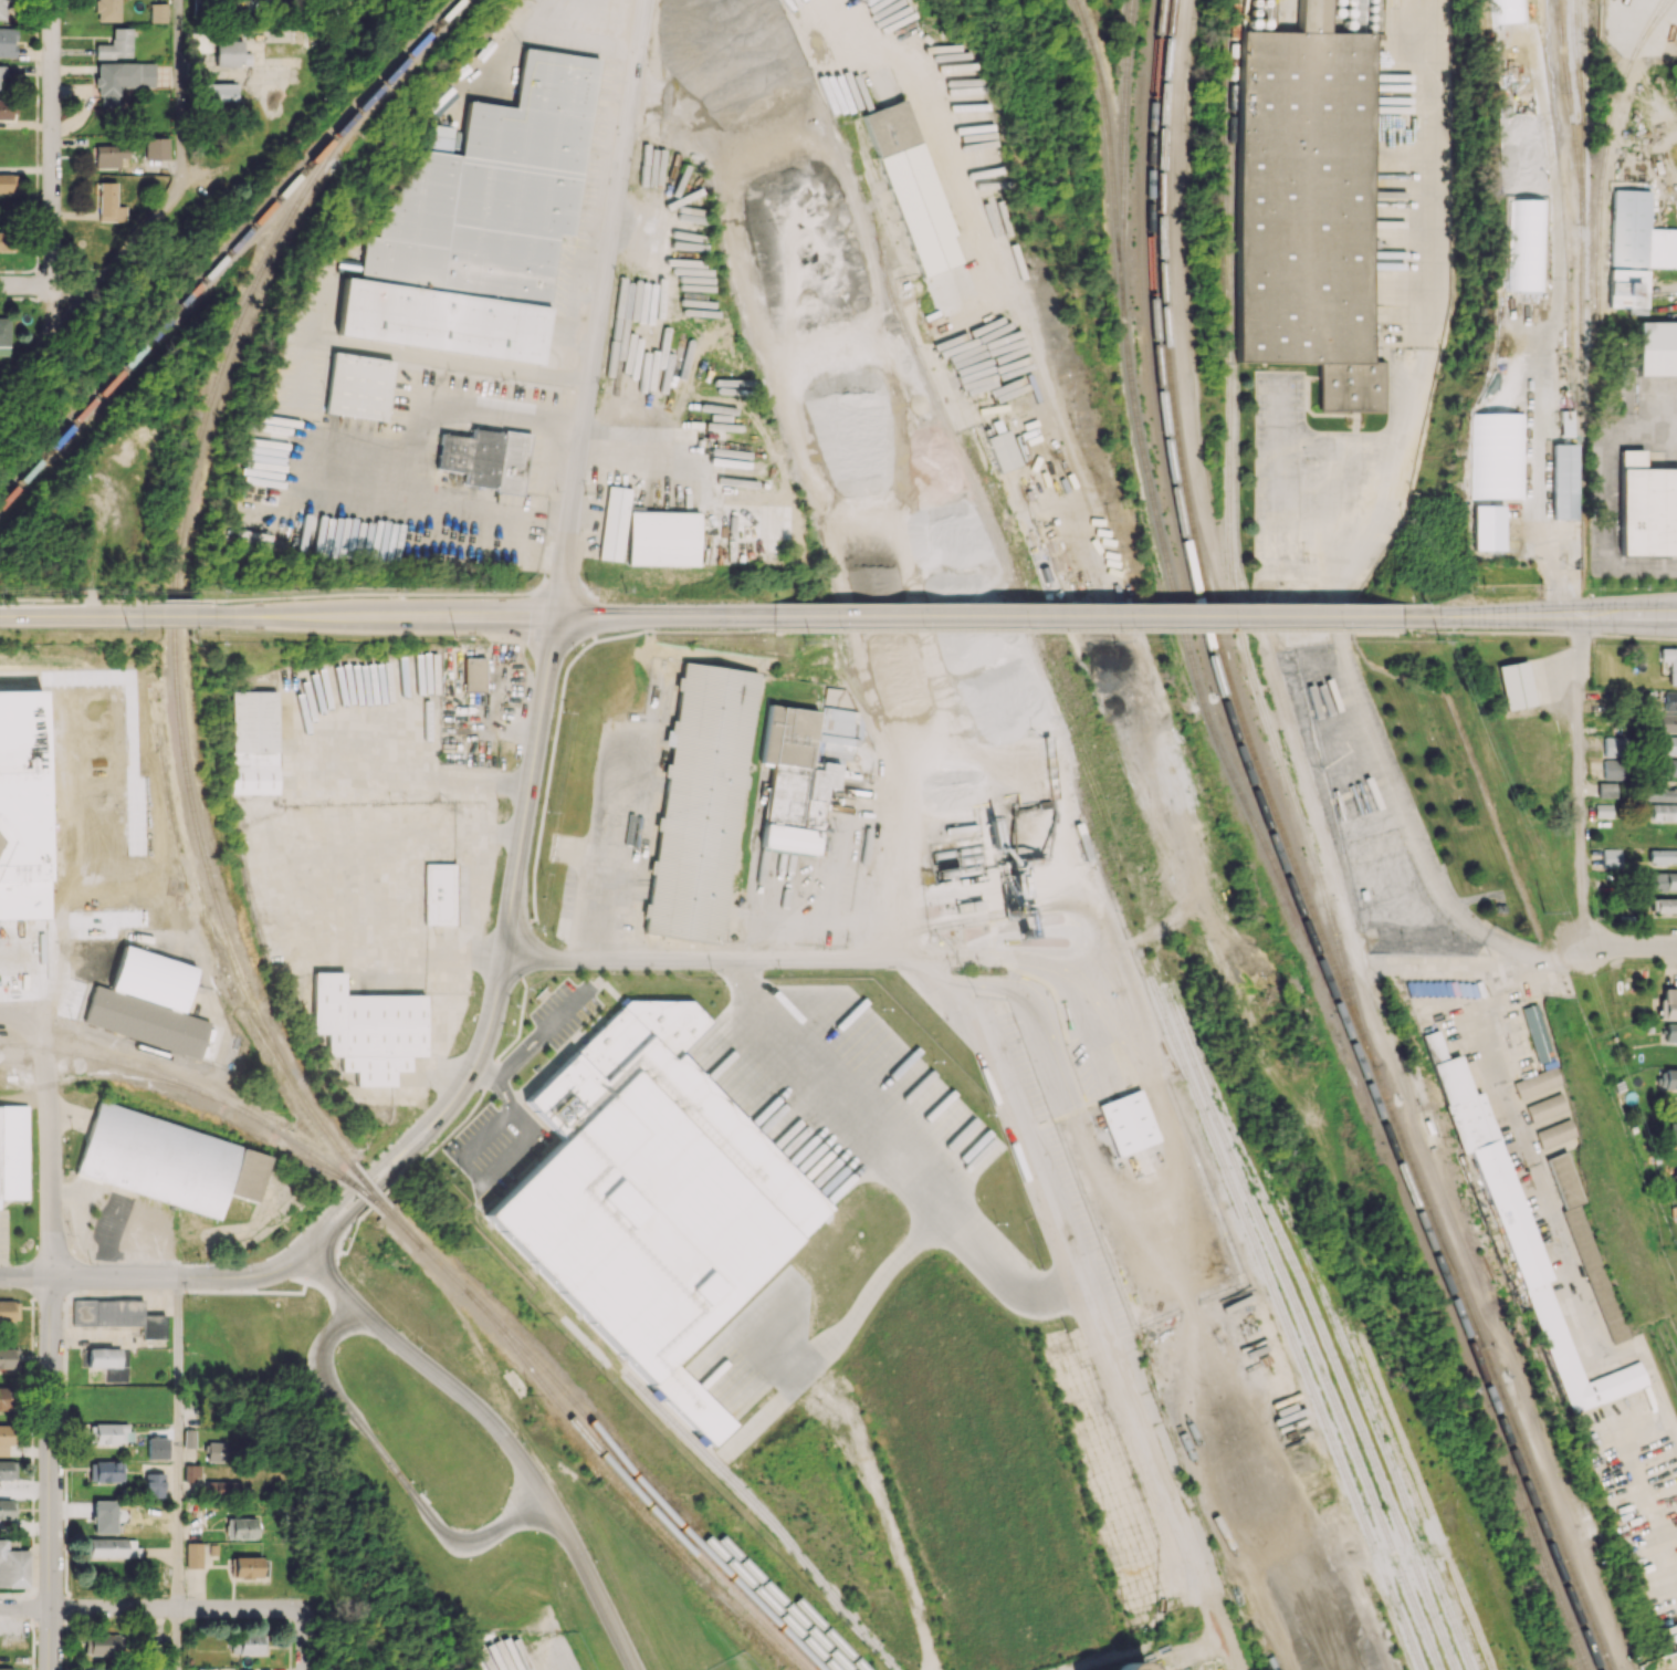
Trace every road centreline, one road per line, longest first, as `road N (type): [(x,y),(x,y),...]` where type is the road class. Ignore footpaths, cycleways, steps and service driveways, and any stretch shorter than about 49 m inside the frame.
road 1 (track): [(1185,0),(1178,319),(1193,448),(1223,588),(1259,630),(1375,1025),(1481,1306),(1516,1368),(1578,1552)]
road 2 (tertiary): [(646,0),(501,987),(475,1062),(449,1105),(314,1246)]
road 3 (residential): [(942,974),(966,1011),(1172,1551),(1182,1607),(1160,1661)]
road 4 (secondary): [(1395,617),(773,616)]
road 5 (secondary): [(773,616),(224,617)]
road 6 (tertiary): [(314,1246),(346,1305),(475,1400),(502,1431),(554,1505),(636,1669)]
road 7 (residential): [(942,974),(898,960),(505,960)]
road 8 (residential): [(53,1277),(52,1669)]
road 9 (residential): [(179,1277),(179,1608)]
road 10 (residential): [(52,0),(52,269),(44,283)]
road 11 (residential): [(180,179),(0,399)]
road 12 (residential): [(314,1246),(274,1277),(53,1277)]
road 13 (residential): [(304,1614),(52,1608)]
road 14 (residential): [(180,179),(177,0)]
road 15 (secondary): [(1560,616),(1395,617)]
road 16 (secondary): [(140,617),(0,617)]

